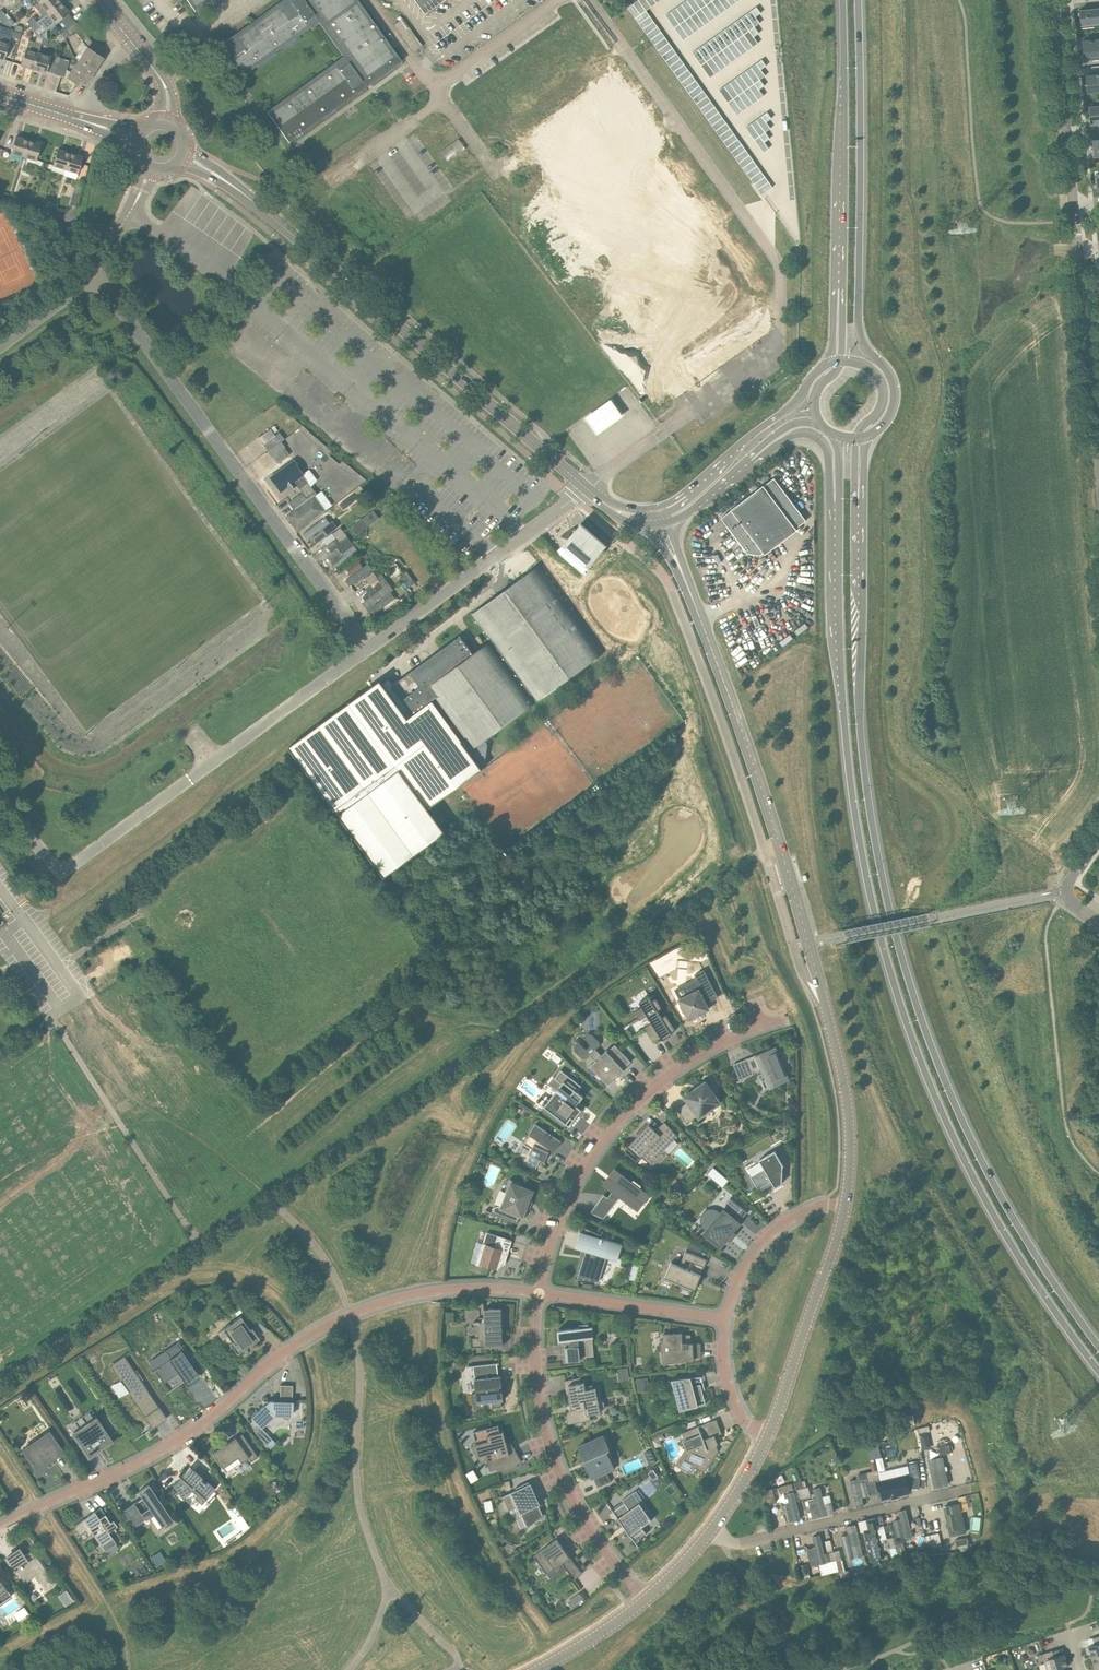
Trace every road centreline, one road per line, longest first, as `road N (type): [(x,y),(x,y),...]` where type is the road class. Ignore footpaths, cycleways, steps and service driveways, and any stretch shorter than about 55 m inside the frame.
road 1 (primary): [(839,507),(850,773),(899,998),(979,1187),(1098,1371)]
road 2 (primary): [(1098,1344),(994,1180),(941,1066),(904,957),(866,774),(859,504)]
road 3 (residential): [(0,1528),(148,1459),(274,1359),(350,1315),(450,1289),(542,1292)]
road 4 (tertiary): [(588,488),(277,222),(183,157)]
road 5 (unclassified): [(367,652),(77,868),(50,866),(0,799)]
road 6 (unclassified): [(828,1014),(767,795),(682,569)]
road 7 (unclassified): [(367,652),(93,282)]
road 8 (primary): [(870,436),(887,420),(895,398),(890,375),(860,328),(859,0)]
road 9 (residential): [(542,1292),(552,1236),(608,1133),(686,1062),(787,1018)]
road 10 (residential): [(646,1598),(591,1529),(552,1440),(538,1359),(542,1292)]
road 11 (primary): [(839,0),(838,297)]
road 12 (unclassified): [(367,652),(588,488)]
road 13 (unclassified): [(713,1530),(737,1544),(971,1488)]
road 14 (track): [(61,1035),(199,1245)]
road 15 (residential): [(768,1435),(848,1197)]
road 16 (residential): [(1098,459),(1078,249)]
road 17 (residential): [(1074,205),(1054,0)]
road 18 (residential): [(848,1197),(809,1207),(774,1229),(745,1266),(724,1320)]
road 19 (residential): [(848,1197),(848,1106),(828,1014)]
road 20 (residential): [(724,1320),(542,1292)]
road 21 (tertiary): [(802,396),(659,507)]
road 22 (residential): [(166,123),(163,82),(97,0)]
road 23 (tertiary): [(139,137),(0,95)]
road 24 (residential): [(768,1435),(742,1416),(729,1385),(724,1320)]
road 25 (residential): [(536,1669),(646,1598)]
road 26 (primary): [(769,445),(802,432),(819,438),(839,507)]
road 27 (tertiary): [(672,520),(769,445)]
road 28 (unclassified): [(116,237),(0,199)]

